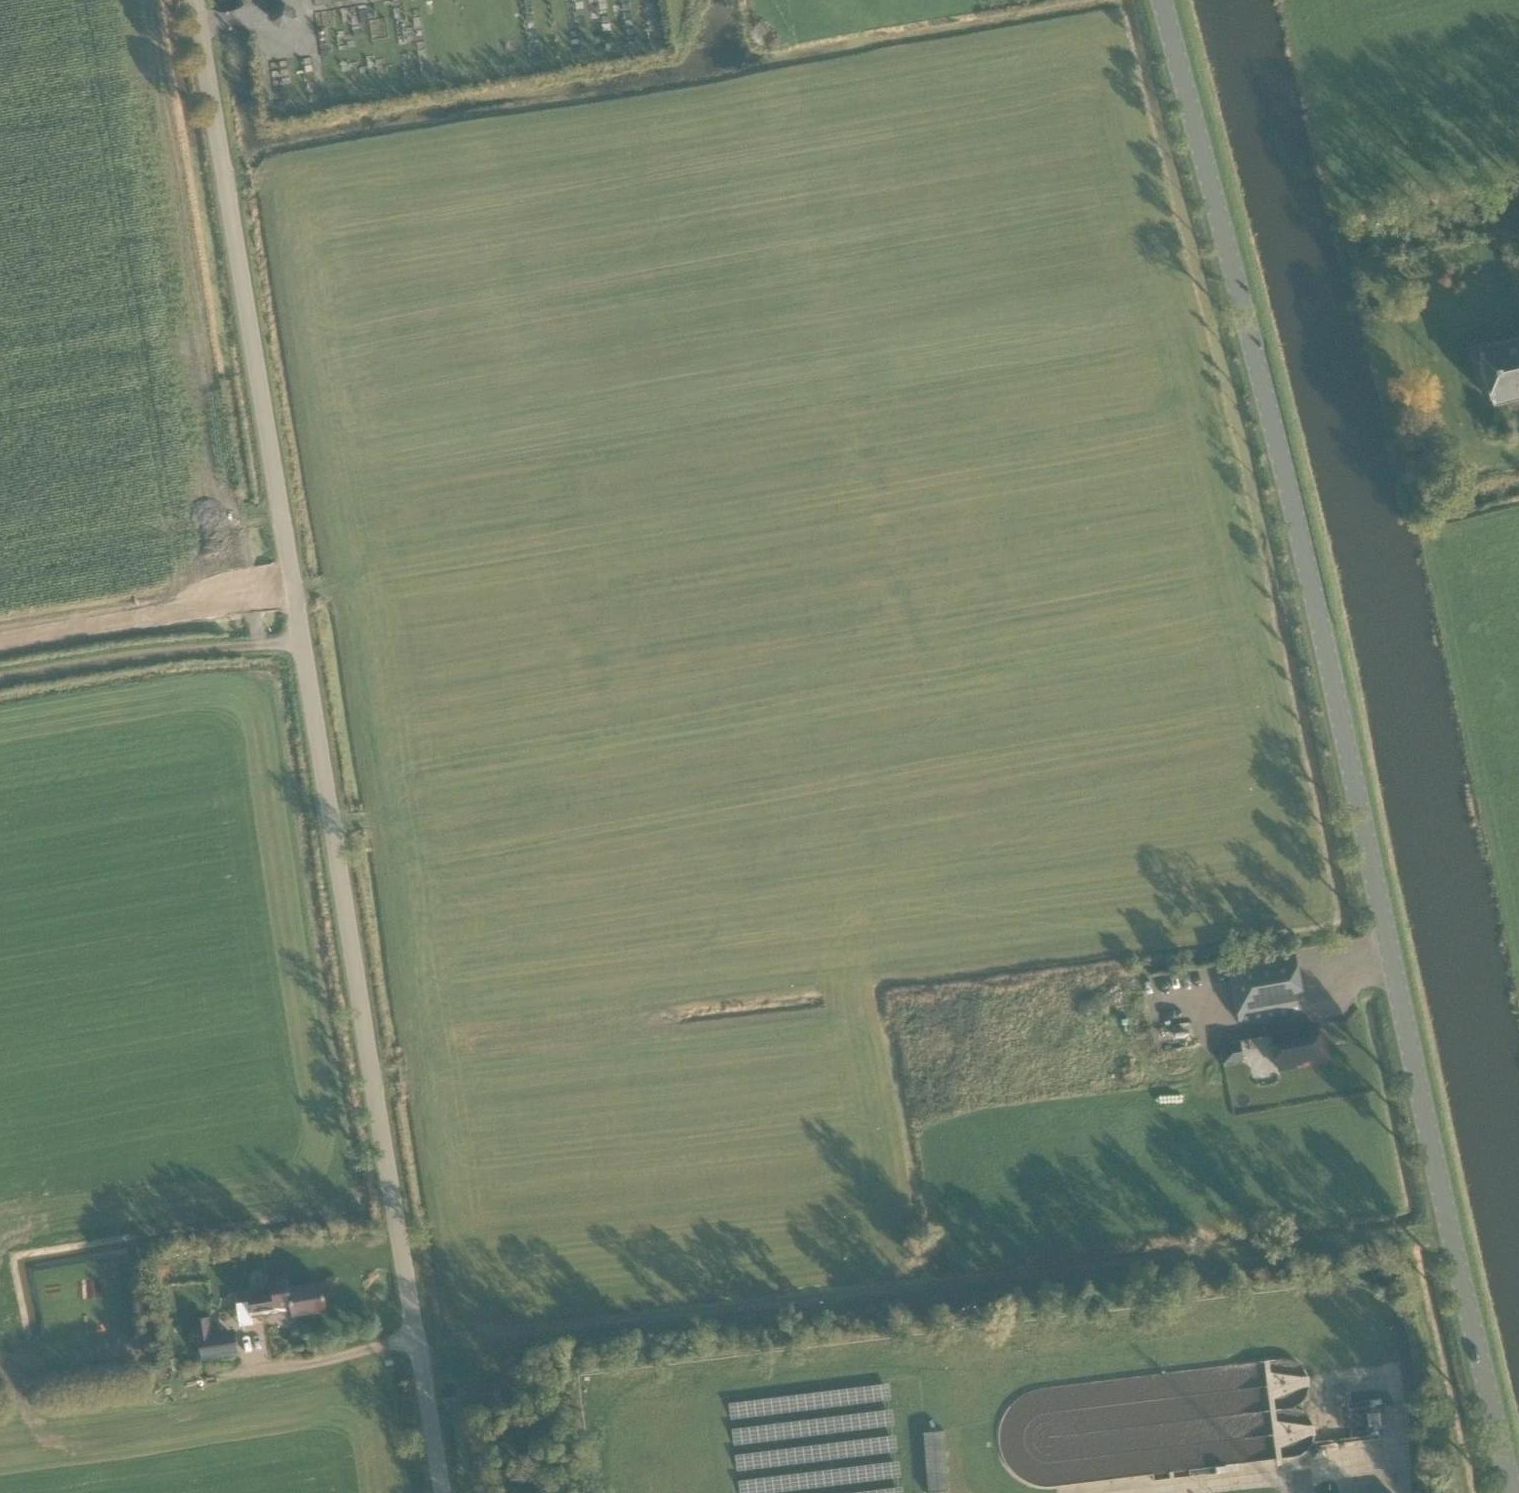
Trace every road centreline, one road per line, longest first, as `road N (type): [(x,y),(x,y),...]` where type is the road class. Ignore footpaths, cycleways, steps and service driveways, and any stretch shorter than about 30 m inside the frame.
road 1 (secondary): [(1516,1492),(1304,555),(1163,0)]
road 2 (unclassified): [(443,1492),(196,0)]
road 3 (track): [(419,1351),(1450,1224)]

